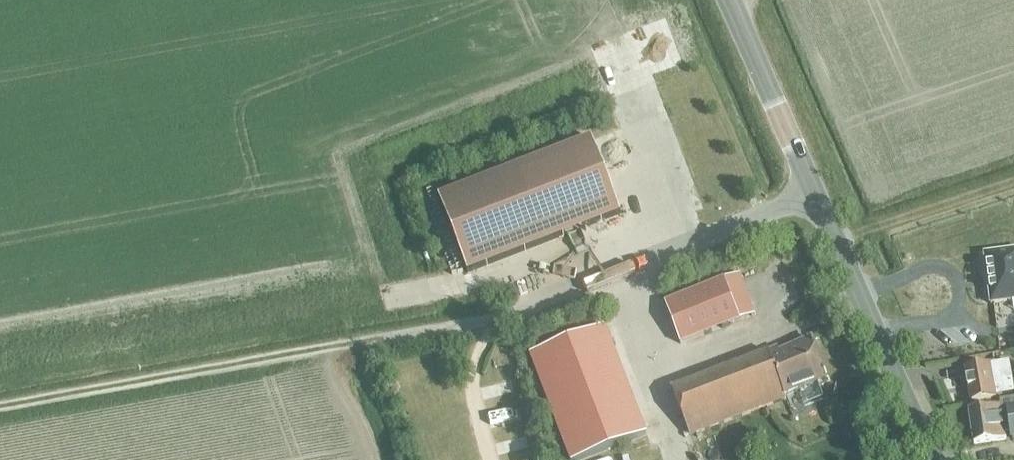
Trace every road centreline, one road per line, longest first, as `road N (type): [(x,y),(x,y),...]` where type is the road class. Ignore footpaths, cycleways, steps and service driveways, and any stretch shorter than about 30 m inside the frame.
road 1 (secondary): [(934,459),(727,0)]

